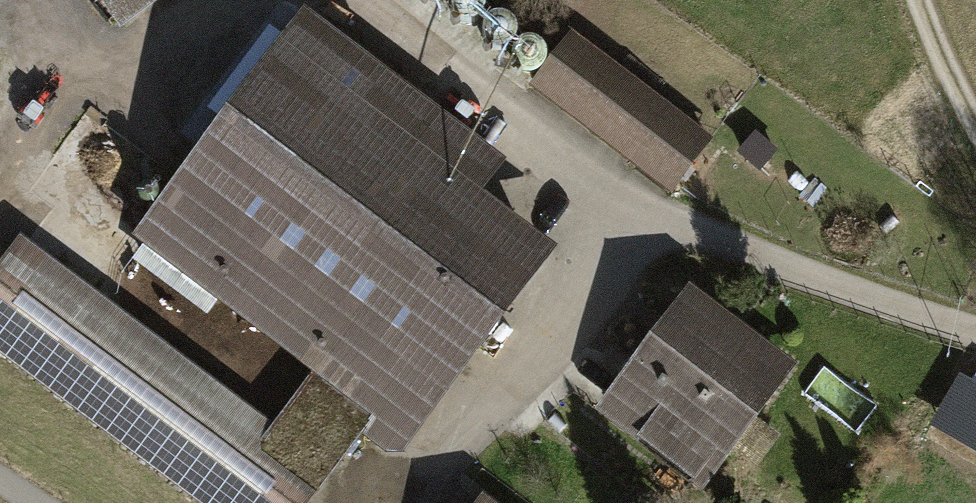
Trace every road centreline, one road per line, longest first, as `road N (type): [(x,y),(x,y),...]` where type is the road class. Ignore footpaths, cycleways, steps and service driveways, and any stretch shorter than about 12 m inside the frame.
road 1 (track): [(634,210),(352,0)]
road 2 (track): [(213,0),(83,71),(9,176)]
road 3 (track): [(975,132),(915,0)]

